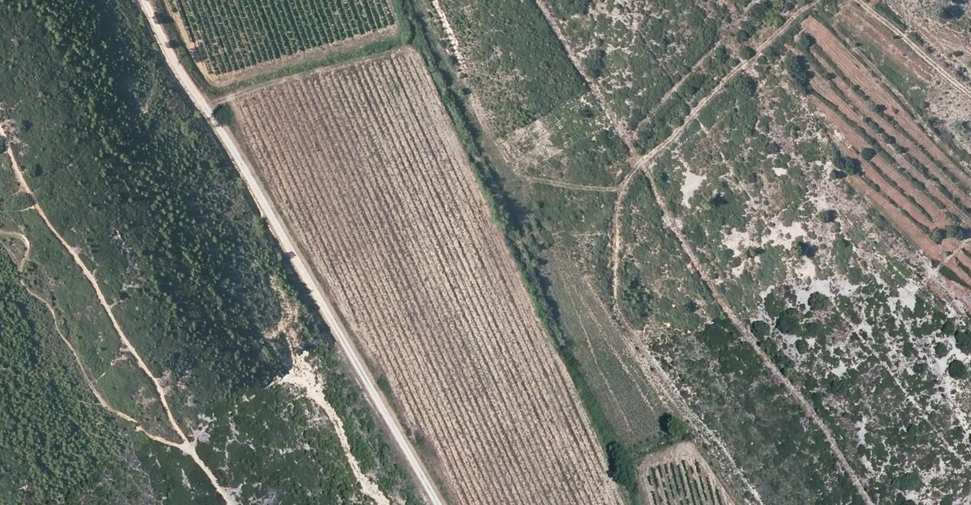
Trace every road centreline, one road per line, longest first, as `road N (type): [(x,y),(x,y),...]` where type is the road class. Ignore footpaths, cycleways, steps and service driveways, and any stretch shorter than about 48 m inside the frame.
road 1 (track): [(141,0),(436,504)]
road 2 (track): [(970,95),(858,0)]

